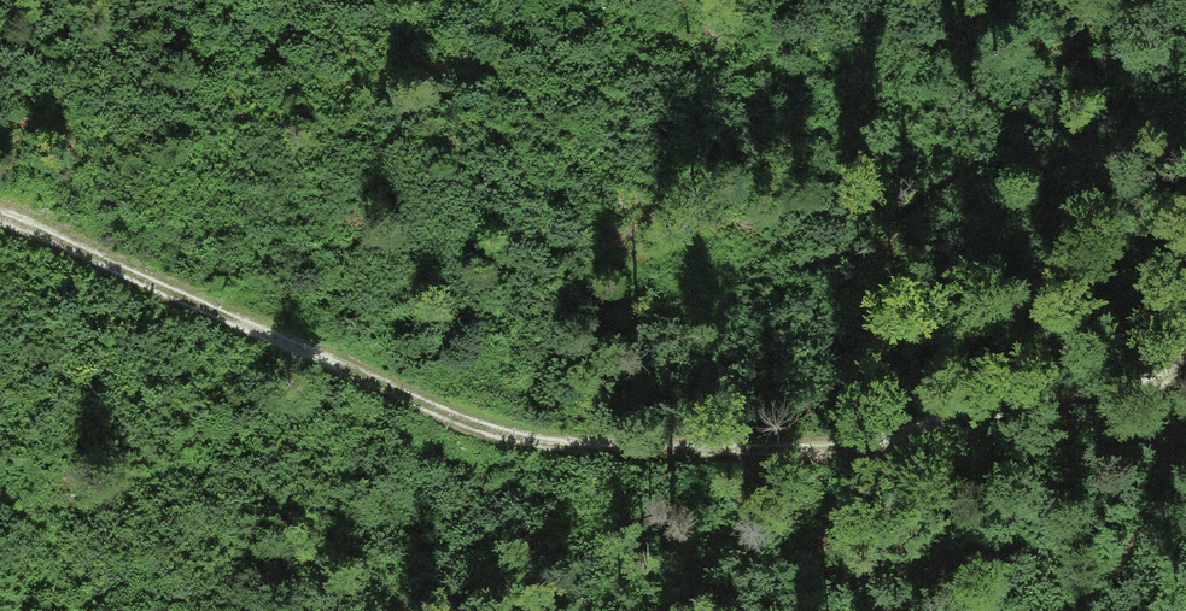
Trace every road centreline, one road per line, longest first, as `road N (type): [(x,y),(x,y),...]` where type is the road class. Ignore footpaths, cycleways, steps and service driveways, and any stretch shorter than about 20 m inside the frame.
road 1 (track): [(1185,365),(1151,390),(1011,404),(909,426),(866,445),(619,453),(452,416),(0,215)]
road 2 (track): [(589,0),(648,30),(884,108),(1045,133),(1083,125)]
road 3 (track): [(0,505),(121,496),(201,462),(325,439),(444,442),(478,422)]

